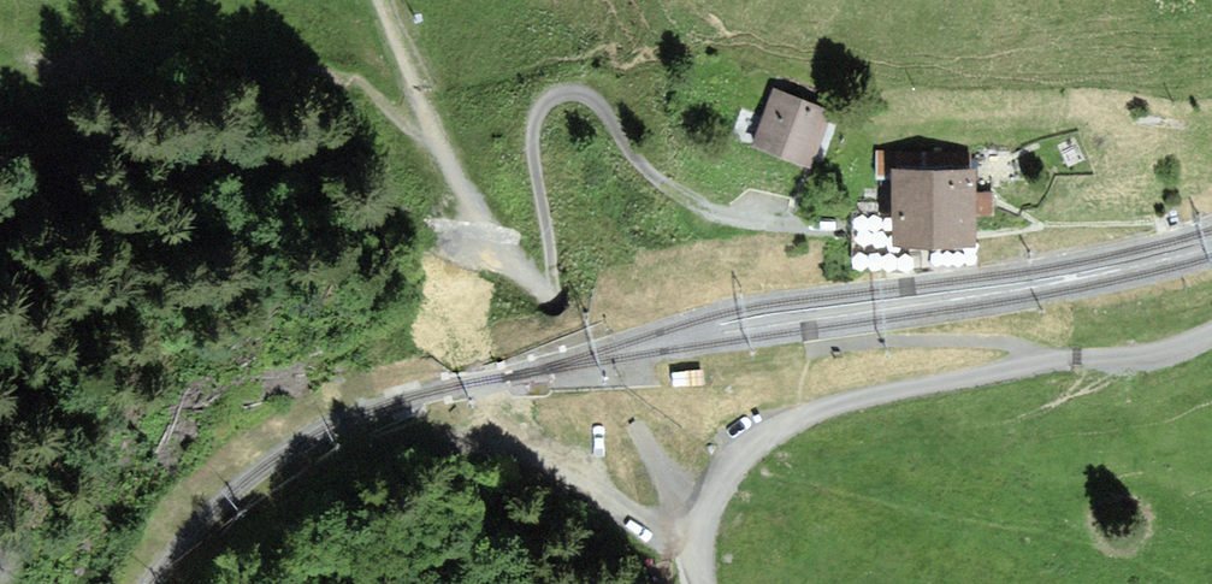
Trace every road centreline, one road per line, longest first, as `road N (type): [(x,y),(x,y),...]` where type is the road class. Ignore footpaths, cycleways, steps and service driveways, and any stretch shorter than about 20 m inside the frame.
road 1 (unclassified): [(1211,332),(1149,355),(1043,362),(918,386),(792,423),(725,476),(699,540),(704,583)]
road 2 (track): [(843,231),(814,234),(696,206),(647,170),(596,103),(567,93),(538,115),(533,138),(555,312)]
road 3 (track): [(386,0),(420,111),(482,224),(555,312)]
road 4 (track): [(635,423),(555,312)]

